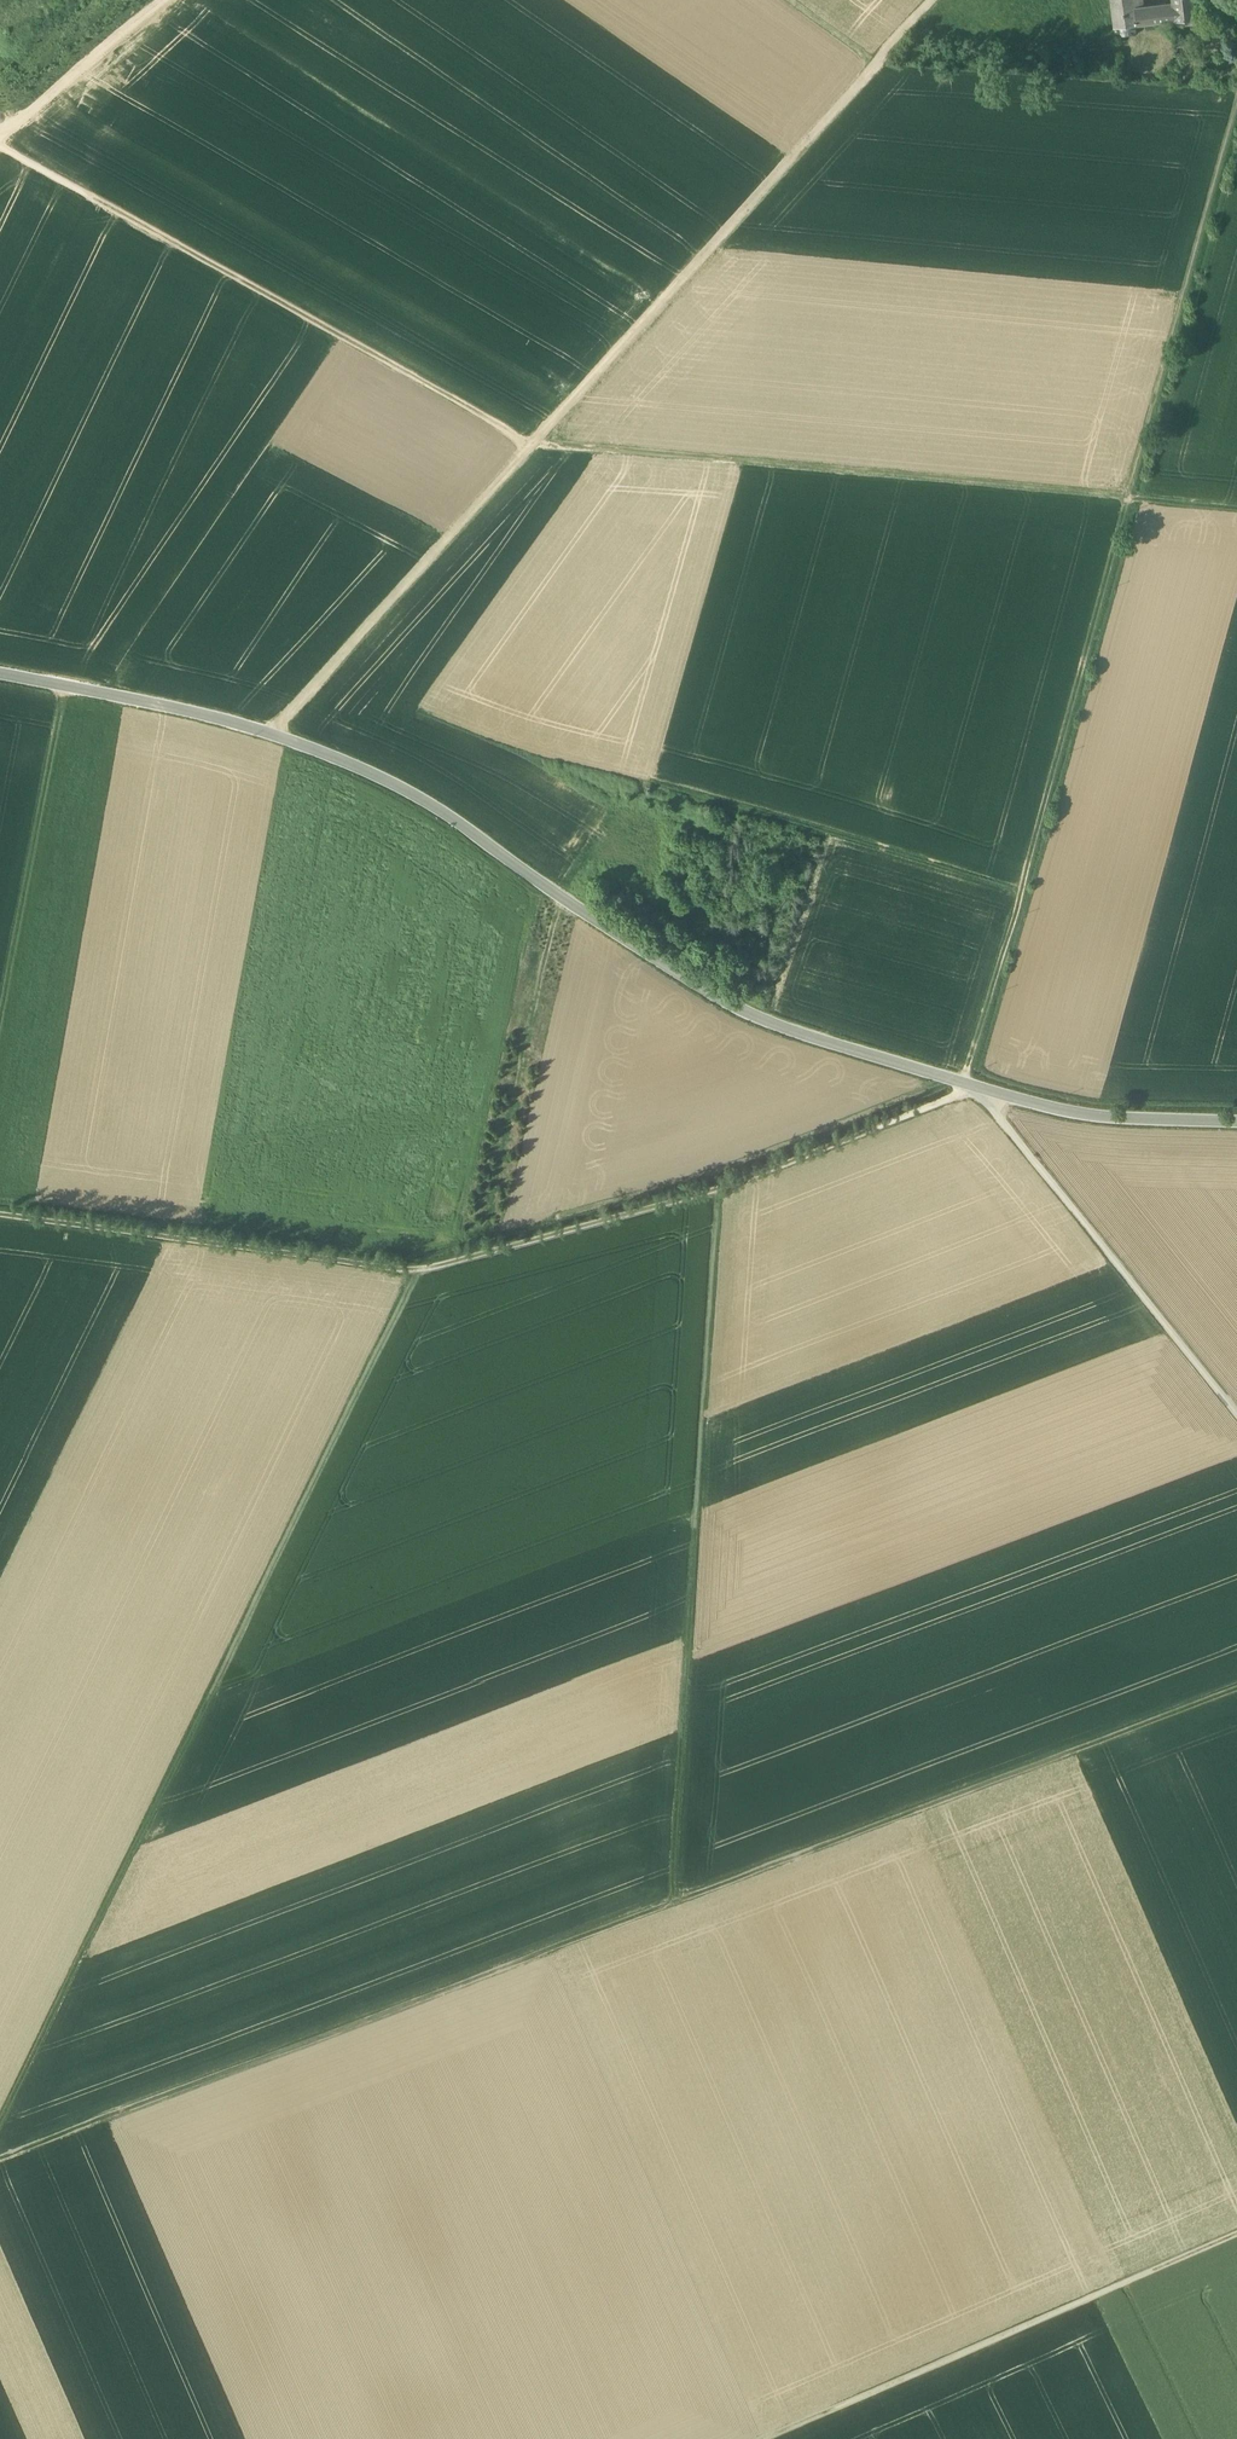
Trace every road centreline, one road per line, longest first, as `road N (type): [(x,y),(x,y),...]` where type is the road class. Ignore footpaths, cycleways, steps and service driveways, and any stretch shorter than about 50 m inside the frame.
road 1 (secondary): [(1236,1122),(1075,1115),(757,1019),(390,782),(217,717),(0,673)]
road 2 (track): [(0,2167),(1236,1691)]
road 3 (track): [(0,147),(516,439),(1236,509)]
road 4 (track): [(1236,102),(1113,497),(959,1096),(718,1190)]
road 5 (track): [(420,1275),(168,1776),(0,2134)]
road 6 (track): [(718,1190),(420,1275),(0,1212)]
road 7 (track): [(1020,880),(906,856),(548,755),(324,672)]
road 8 (track): [(718,1190),(678,1901)]
road 9 (track): [(935,0),(524,435)]
road 10 (track): [(790,2438),(1236,2245)]
road 11 (track): [(977,1088),(1236,1410)]
road 12 (track): [(268,733),(479,500),(524,435)]
road 13 (track): [(59,685),(0,1007)]
road 14 (track): [(170,0),(0,136)]

